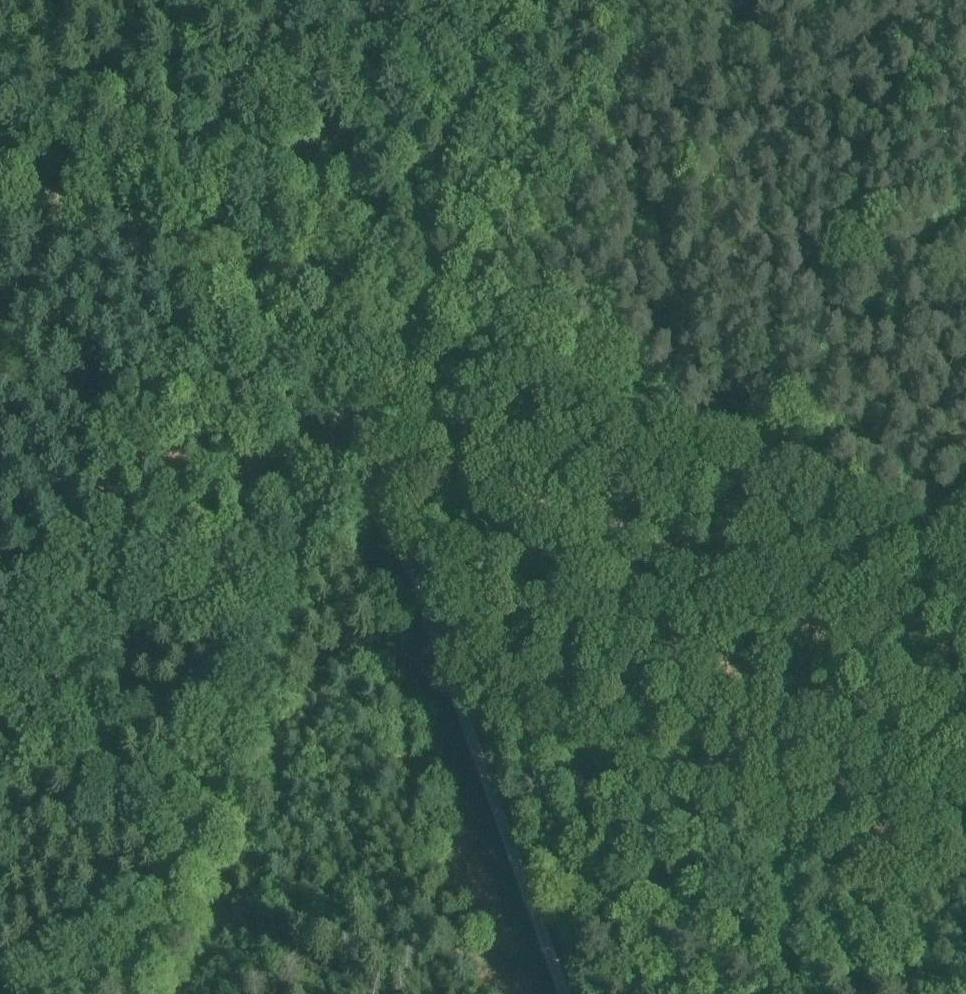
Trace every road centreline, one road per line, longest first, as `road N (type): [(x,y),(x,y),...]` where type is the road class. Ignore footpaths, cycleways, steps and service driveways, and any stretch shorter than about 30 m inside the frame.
road 1 (track): [(574,993),(382,483),(231,275)]
road 2 (track): [(403,343),(356,449),(257,612),(108,993)]
road 3 (track): [(965,569),(403,343)]
road 4 (track): [(403,343),(0,183)]
road 5 (track): [(293,300),(309,275),(394,257),(523,0)]

